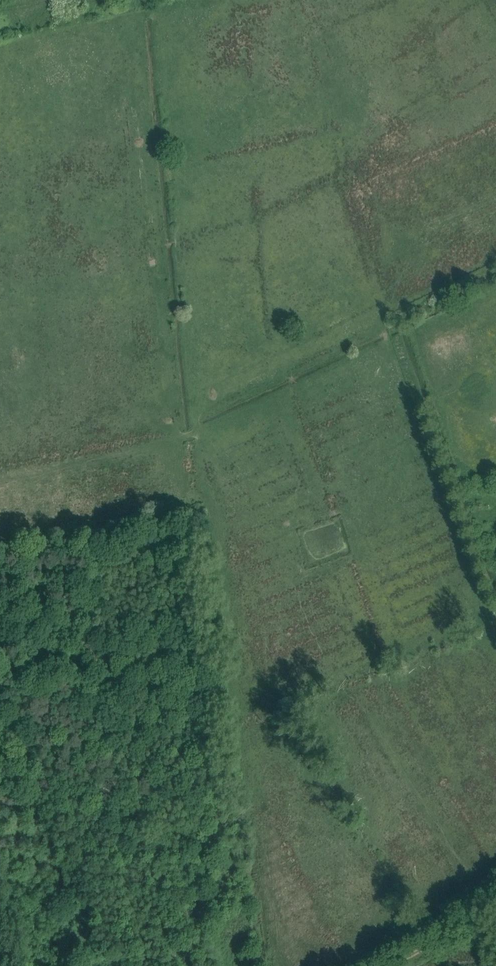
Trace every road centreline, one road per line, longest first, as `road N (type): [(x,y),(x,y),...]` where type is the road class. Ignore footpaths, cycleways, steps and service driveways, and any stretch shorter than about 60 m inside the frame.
road 1 (track): [(495,907),(390,965)]

